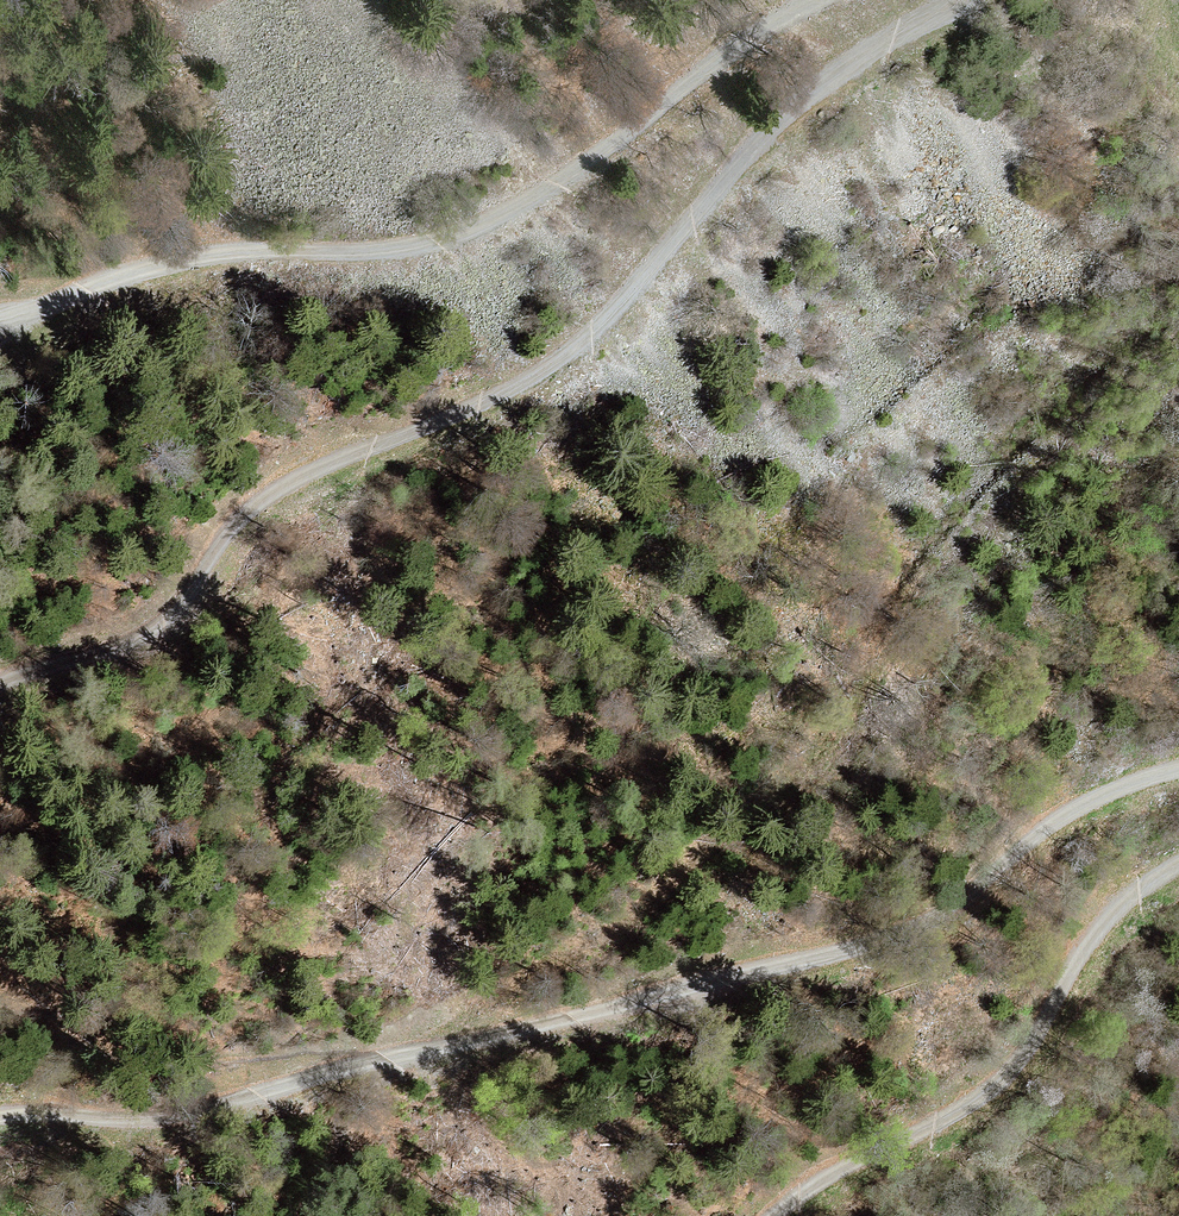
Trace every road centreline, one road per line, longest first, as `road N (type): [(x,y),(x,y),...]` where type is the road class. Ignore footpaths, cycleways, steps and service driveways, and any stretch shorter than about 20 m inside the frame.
road 1 (track): [(0,1118),(233,1105),(343,1080),(380,1063),(530,1040),(899,943),(961,915),(1005,867),(1061,826),(1178,774)]
road 2 (track): [(971,0),(814,93),(625,311),(568,362),(499,403),(267,502),(237,531),(183,618),(149,650),(0,689)]
road 3 (track): [(0,323),(206,258),(364,259),(432,251),(502,226),(580,177),(722,62),(830,0)]
road 4 (track): [(1178,872),(1102,926),(1025,1057),(988,1094),(777,1215)]

